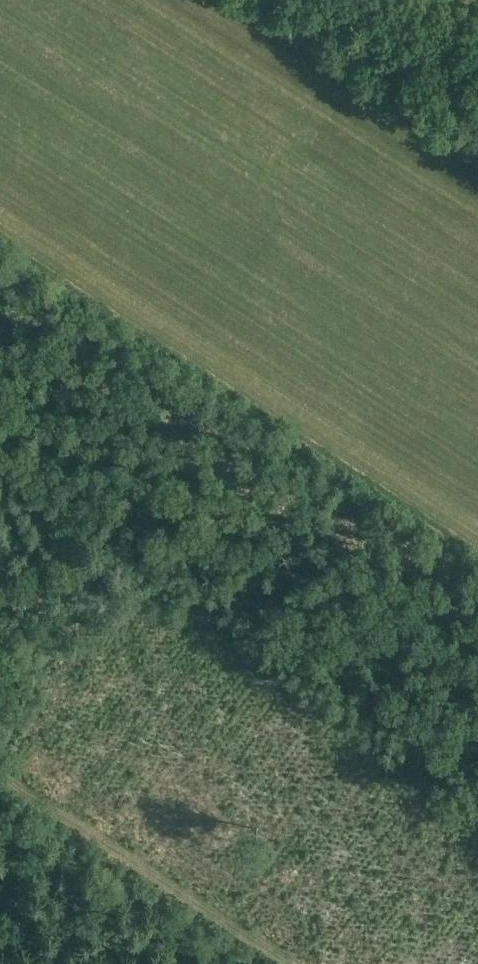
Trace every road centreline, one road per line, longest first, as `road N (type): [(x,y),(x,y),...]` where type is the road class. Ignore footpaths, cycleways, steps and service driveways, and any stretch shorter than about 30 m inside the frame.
road 1 (track): [(0,775),(291,963)]

